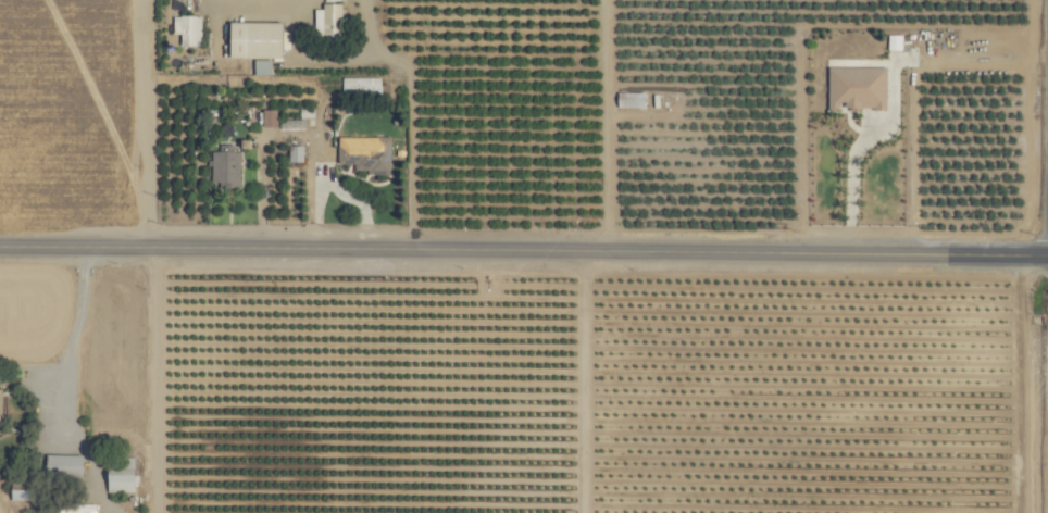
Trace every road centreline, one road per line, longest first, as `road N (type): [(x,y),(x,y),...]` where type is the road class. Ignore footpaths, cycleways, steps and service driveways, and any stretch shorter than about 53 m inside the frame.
road 1 (tertiary): [(1047,256),(0,247)]
road 2 (track): [(147,0),(153,249)]

